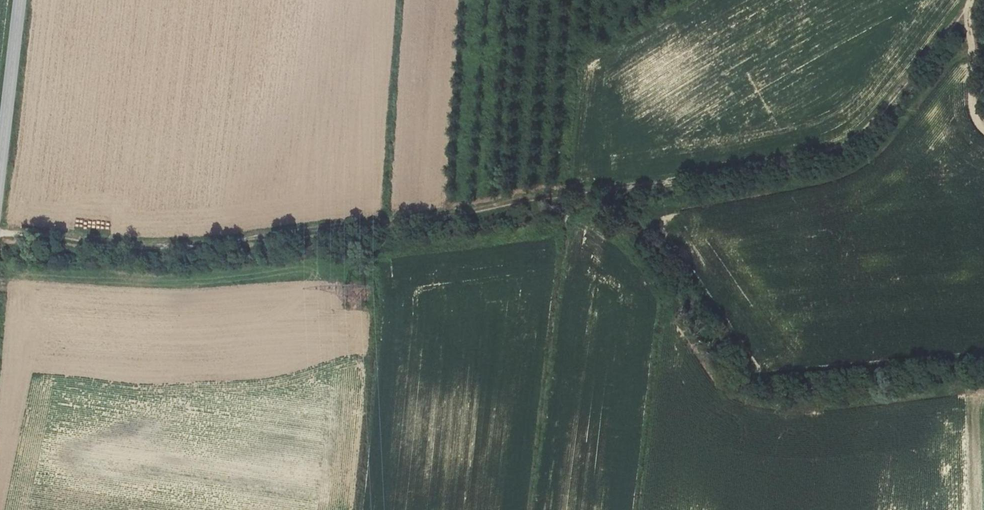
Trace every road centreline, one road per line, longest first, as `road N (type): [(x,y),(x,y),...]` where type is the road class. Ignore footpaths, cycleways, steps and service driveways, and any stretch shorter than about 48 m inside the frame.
road 1 (track): [(971,0),(869,125),(787,159),(459,215),(241,239),(142,244),(0,234)]
road 2 (tertiary): [(21,0),(0,179)]
road 3 (track): [(983,128),(972,102),(968,5)]

